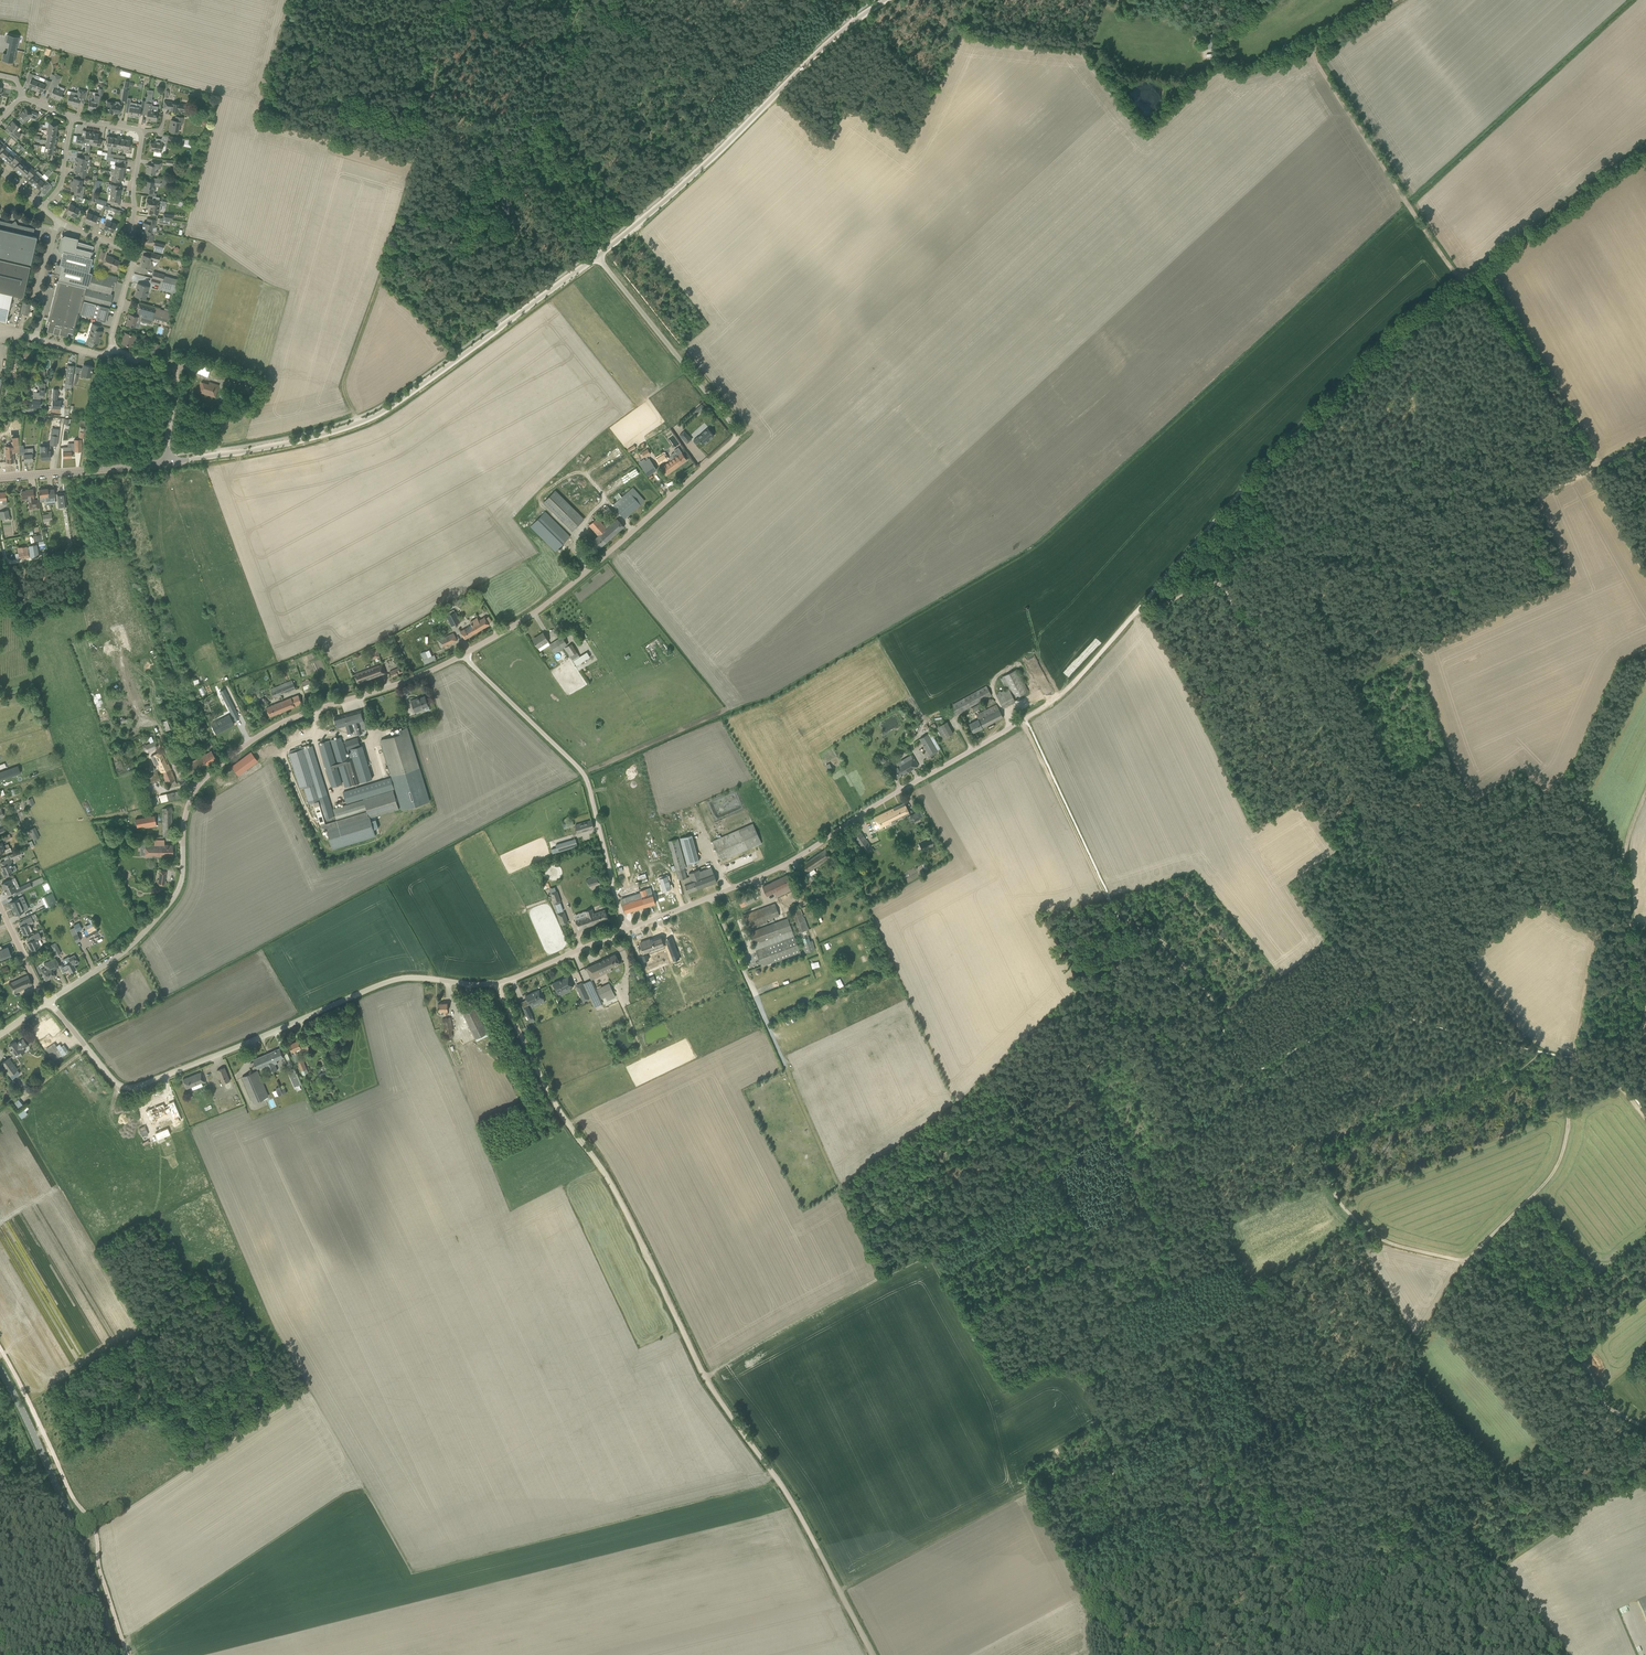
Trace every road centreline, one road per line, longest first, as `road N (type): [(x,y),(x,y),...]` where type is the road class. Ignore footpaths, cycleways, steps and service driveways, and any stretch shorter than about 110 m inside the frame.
road 1 (track): [(928,1255),(998,1384),(1012,1389),(1052,1371),(1074,1379),(1227,1597),(1298,1558),(1344,1574),(1398,1576),(1459,1654)]
road 2 (unclassified): [(49,1002),(113,1079),(139,1087),(395,979),(496,984),(627,929)]
road 3 (unclassified): [(463,656),(580,578),(737,437),(597,256)]
road 4 (unclassified): [(49,1002),(124,949),(167,904),(181,872),(183,819),(205,774),(265,732),(463,656)]
road 5 (unclassified): [(627,929),(791,861),(1072,683)]
road 6 (track): [(1596,468),(1256,613),(1240,614),(1221,585),(1208,584),(1137,610)]
road 7 (track): [(1256,613),(1285,641),(1375,804),(1403,836),(1499,838),(1545,906),(1598,930)]
road 8 (unclassified): [(169,462),(300,441),(373,417),(597,256)]
road 9 (track): [(496,984),(549,1093),(616,1193),(705,1377)]
road 10 (track): [(1283,1654),(1342,1462),(1467,1262)]
road 11 (track): [(1462,284),(1356,373),(1167,575)]
road 12 (track): [(1467,1262),(1399,1246),(1360,1226),(1333,1191),(1304,1097),(1201,985)]
road 13 (unclassified): [(597,256),(886,0)]
road 14 (track): [(1397,0),(1322,40),(1314,54),(1462,284)]
road 15 (track): [(1467,1262),(1561,1158),(1598,930)]
road 16 (unclassified): [(627,929),(586,778),(463,656)]
road 17 (track): [(705,1377),(790,1499),(873,1654)]
road 18 (tertiary): [(118,1654),(61,1495),(0,1369)]
road 19 (track): [(584,0),(518,164),(597,256)]
road 20 (track): [(1598,1395),(1398,1576),(1383,1552)]
road 21 (track): [(1084,1078),(1110,1126),(928,1255)]
road 22 (track): [(1566,1654),(1506,1567),(1600,1501),(1645,1480)]
road 23 (track): [(489,0),(485,22),(443,5),(428,53),(435,63),(431,99),(525,140)]
road 24 (track): [(1258,1414),(1227,1359),(1171,1380),(1148,1348),(1109,1367),(1102,1421)]
road 25 (track): [(928,1255),(705,1377)]
road 26 (track): [(1645,1428),(1604,1403),(1590,1372),(1533,1308),(1467,1262)]
road 27 (track): [(1479,270),(1596,468)]
road 28 (track): [(840,1592),(1029,1491)]
road 29 (track): [(1645,148),(1479,270)]
road 30 (track): [(1023,1126),(946,1148),(933,1171),(881,1197),(857,1229)]
road 31 (track): [(951,1297),(1008,1248),(1060,1223),(1073,1245),(1038,1272)]
road 32 (track): [(1022,720),(1109,900)]
road 33 (track): [(992,1070),(1025,1130),(1061,1107),(1019,1044)]
road 34 (unclassified): [(0,478),(169,462)]
road 35 (track): [(1174,1275),(1133,1163),(1110,1126)]
road 36 (track): [(1390,557),(1430,600),(1458,589),(1469,571),(1451,531)]
road 37 (track): [(1201,985),(1160,1016),(1154,1034),(1084,1078)]
road 38 (unclassified): [(169,462),(175,378),(113,352)]
road 39 (track): [(1084,1078),(1049,1017),(992,1070)]
road 40 (track): [(359,423),(341,383),(376,287)]
road 41 (track): [(1262,985),(1168,883)]
road 42 (track): [(952,1105),(847,1181)]
road 43 (track): [(1201,985),(1169,947),(1109,900)]
road 44 (track): [(727,135),(651,41)]
road 45 (residential): [(141,134),(131,254)]
road 46 (residential): [(36,339),(39,287),(58,222)]

